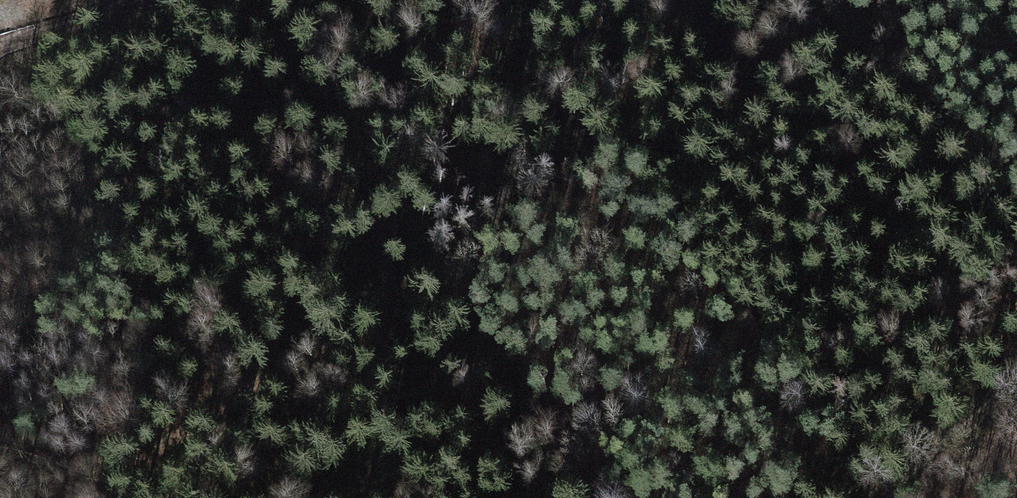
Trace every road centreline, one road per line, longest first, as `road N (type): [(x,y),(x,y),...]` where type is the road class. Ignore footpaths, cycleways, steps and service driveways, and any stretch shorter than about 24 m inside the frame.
road 1 (track): [(75,497),(539,198),(802,0)]
road 2 (track): [(1016,379),(888,497)]
road 3 (track): [(0,54),(152,0)]

